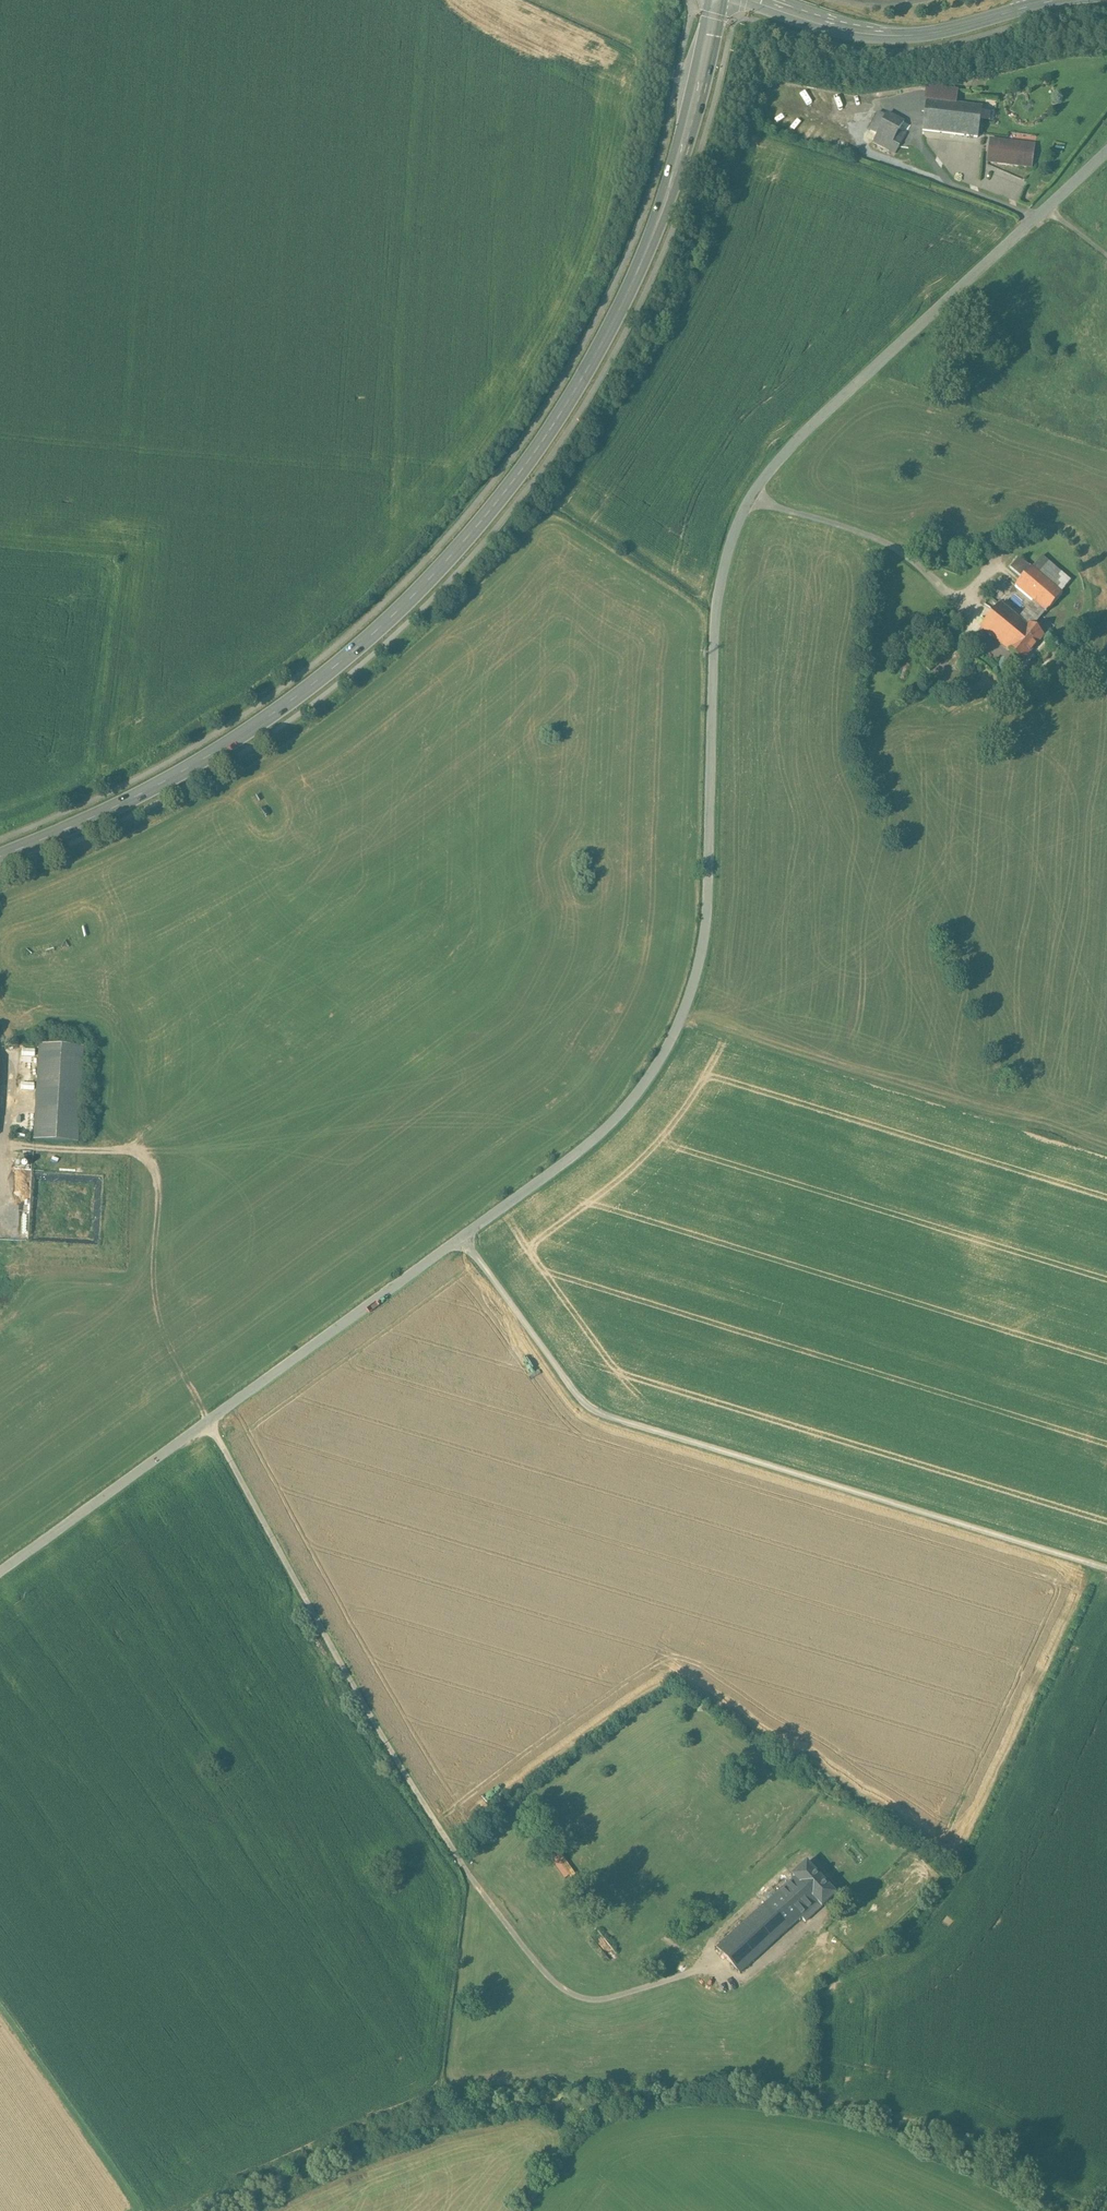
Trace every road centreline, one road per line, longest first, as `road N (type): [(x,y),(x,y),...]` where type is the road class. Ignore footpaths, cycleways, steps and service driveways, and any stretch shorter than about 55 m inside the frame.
road 1 (unclassified): [(462,1237),(604,1132),(655,1071),(694,991),(709,897),(718,607),(756,490),(815,422),(1106,155)]
road 2 (primary): [(0,857),(98,818),(260,724),(419,594),(511,486),(571,400),(648,253),(683,154),(717,0)]
road 3 (unclassified): [(1106,1569),(602,1414),(577,1396),(462,1237)]
road 4 (unclassified): [(462,1237),(0,1572)]
road 5 (secondary): [(1064,0),(931,34),(852,28),(761,0)]

